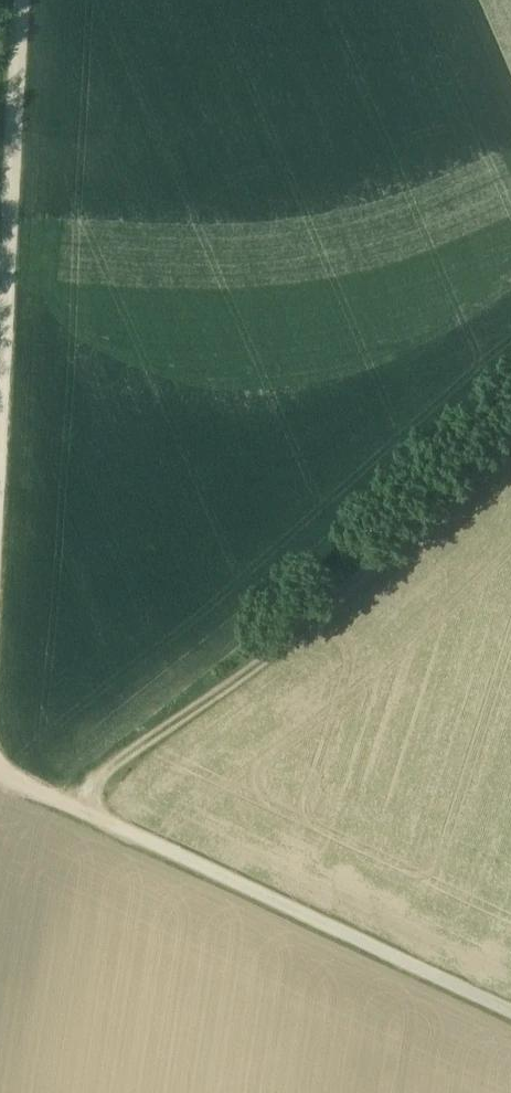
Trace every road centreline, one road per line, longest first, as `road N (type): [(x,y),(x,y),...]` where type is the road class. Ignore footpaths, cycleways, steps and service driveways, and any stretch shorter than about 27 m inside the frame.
road 1 (track): [(510,440),(93,785),(82,810),(0,783)]
road 2 (track): [(0,502),(20,0)]
road 3 (unclassified): [(510,1011),(82,810)]

